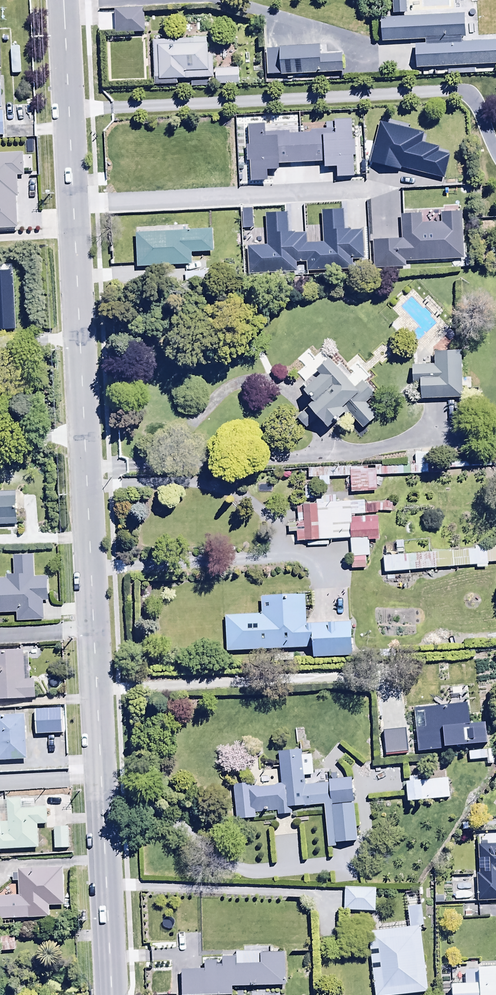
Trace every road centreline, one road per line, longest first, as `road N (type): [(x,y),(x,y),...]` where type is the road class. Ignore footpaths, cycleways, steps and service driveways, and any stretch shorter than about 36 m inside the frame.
road 1 (tertiary): [(76,204),(119,994)]
road 2 (residential): [(76,204),(367,189)]
road 3 (tertiary): [(64,0),(76,204)]

